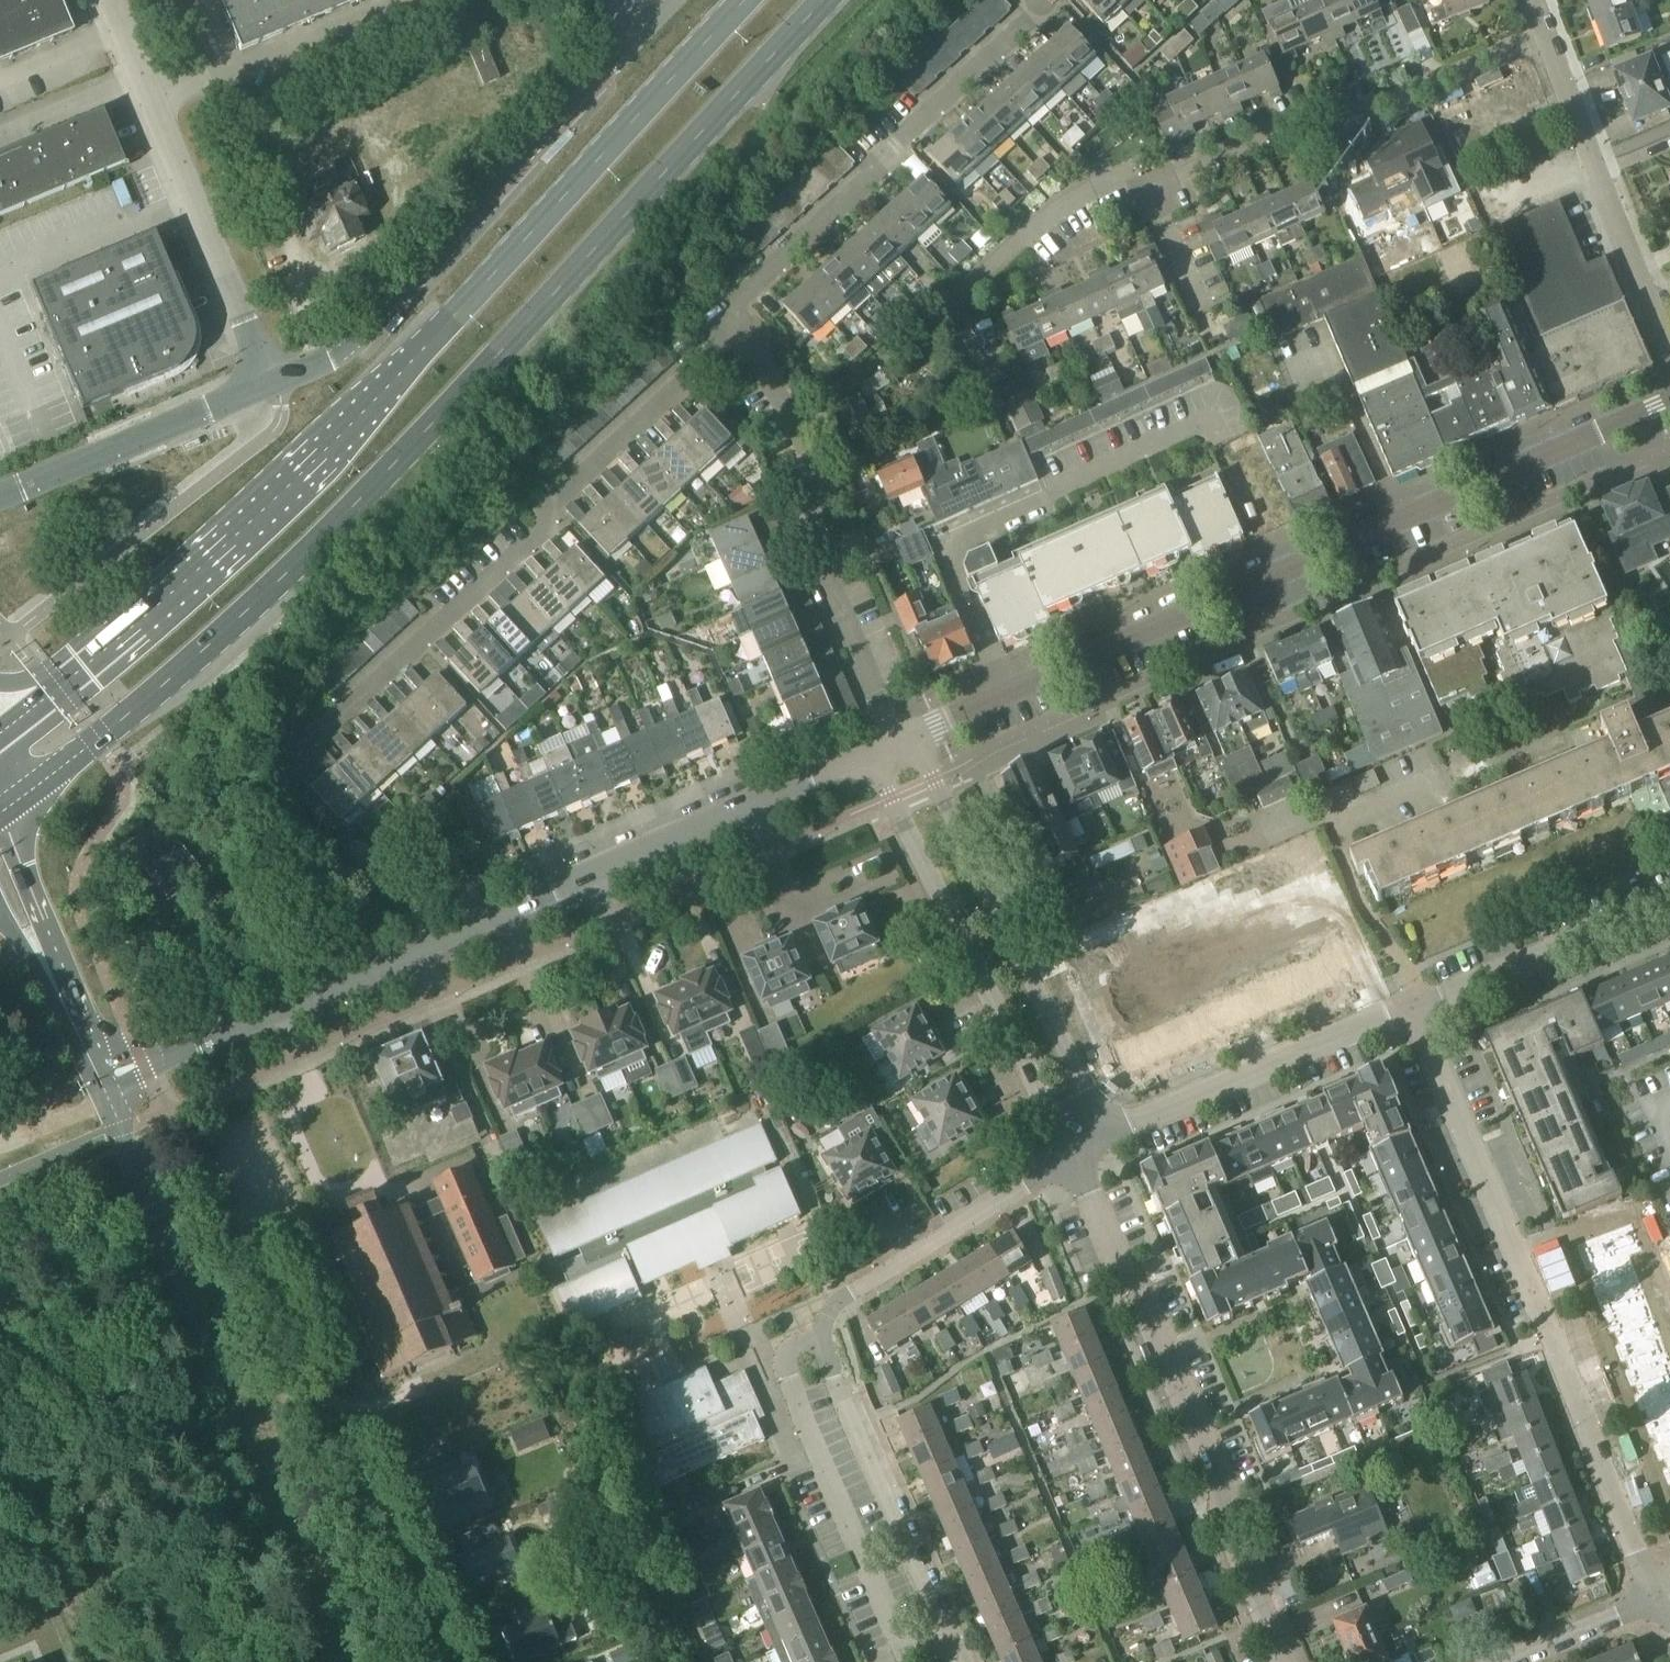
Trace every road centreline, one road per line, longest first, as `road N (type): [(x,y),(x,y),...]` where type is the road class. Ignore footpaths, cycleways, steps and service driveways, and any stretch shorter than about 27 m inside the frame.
road 1 (primary): [(1,813),(192,660),(297,563),(823,0)]
road 2 (primary): [(745,0),(264,511),(55,693)]
road 3 (tertiary): [(101,1085),(892,741)]
road 4 (tertiary): [(892,741),(1669,402)]
road 5 (residential): [(1666,1599),(1411,1008)]
road 6 (residential): [(283,768),(510,559),(558,501),(697,367),(729,316)]
road 7 (residential): [(337,1661),(101,1085)]
road 8 (residential): [(1281,1661),(1225,1527),(1223,1474),(1141,1285),(1107,1249),(1070,1160)]
road 9 (residential): [(272,382),(357,338),(650,18)]
road 10 (residential): [(729,316),(1040,0)]
road 11 (residential): [(892,741),(891,796),(1042,1106),(1079,1123)]
road 12 (residential): [(1079,1123),(1081,1088),(934,777),(892,741)]
road 13 (residential): [(1152,193),(1330,117),(1391,107),(1547,37)]
road 14 (residential): [(272,382),(103,0)]
road 15 (residential): [(821,1335),(796,1346),(786,1366),(818,1463),(894,1634),(914,1644),(947,1633)]
road 16 (residential): [(1091,1149),(1411,1008)]
road 17 (residential): [(997,404),(957,317),(957,295),(1073,202),(1152,193)]
road 18 (residential): [(1669,352),(1547,37)]
road 19 (residential): [(821,1335),(947,1633)]
road 20 (residential): [(1070,1160),(845,1293),(821,1335)]
road 21 (residential): [(272,382),(0,497)]
road 22 (residential): [(1411,1008),(1669,898)]
road 23 (residential): [(892,741),(809,538),(812,503)]
road 24 (residential): [(812,503),(801,451),(729,316)]
road 25 (tertiary): [(62,1000),(1,813)]
road 26 (residential): [(1511,1661),(1666,1599)]

